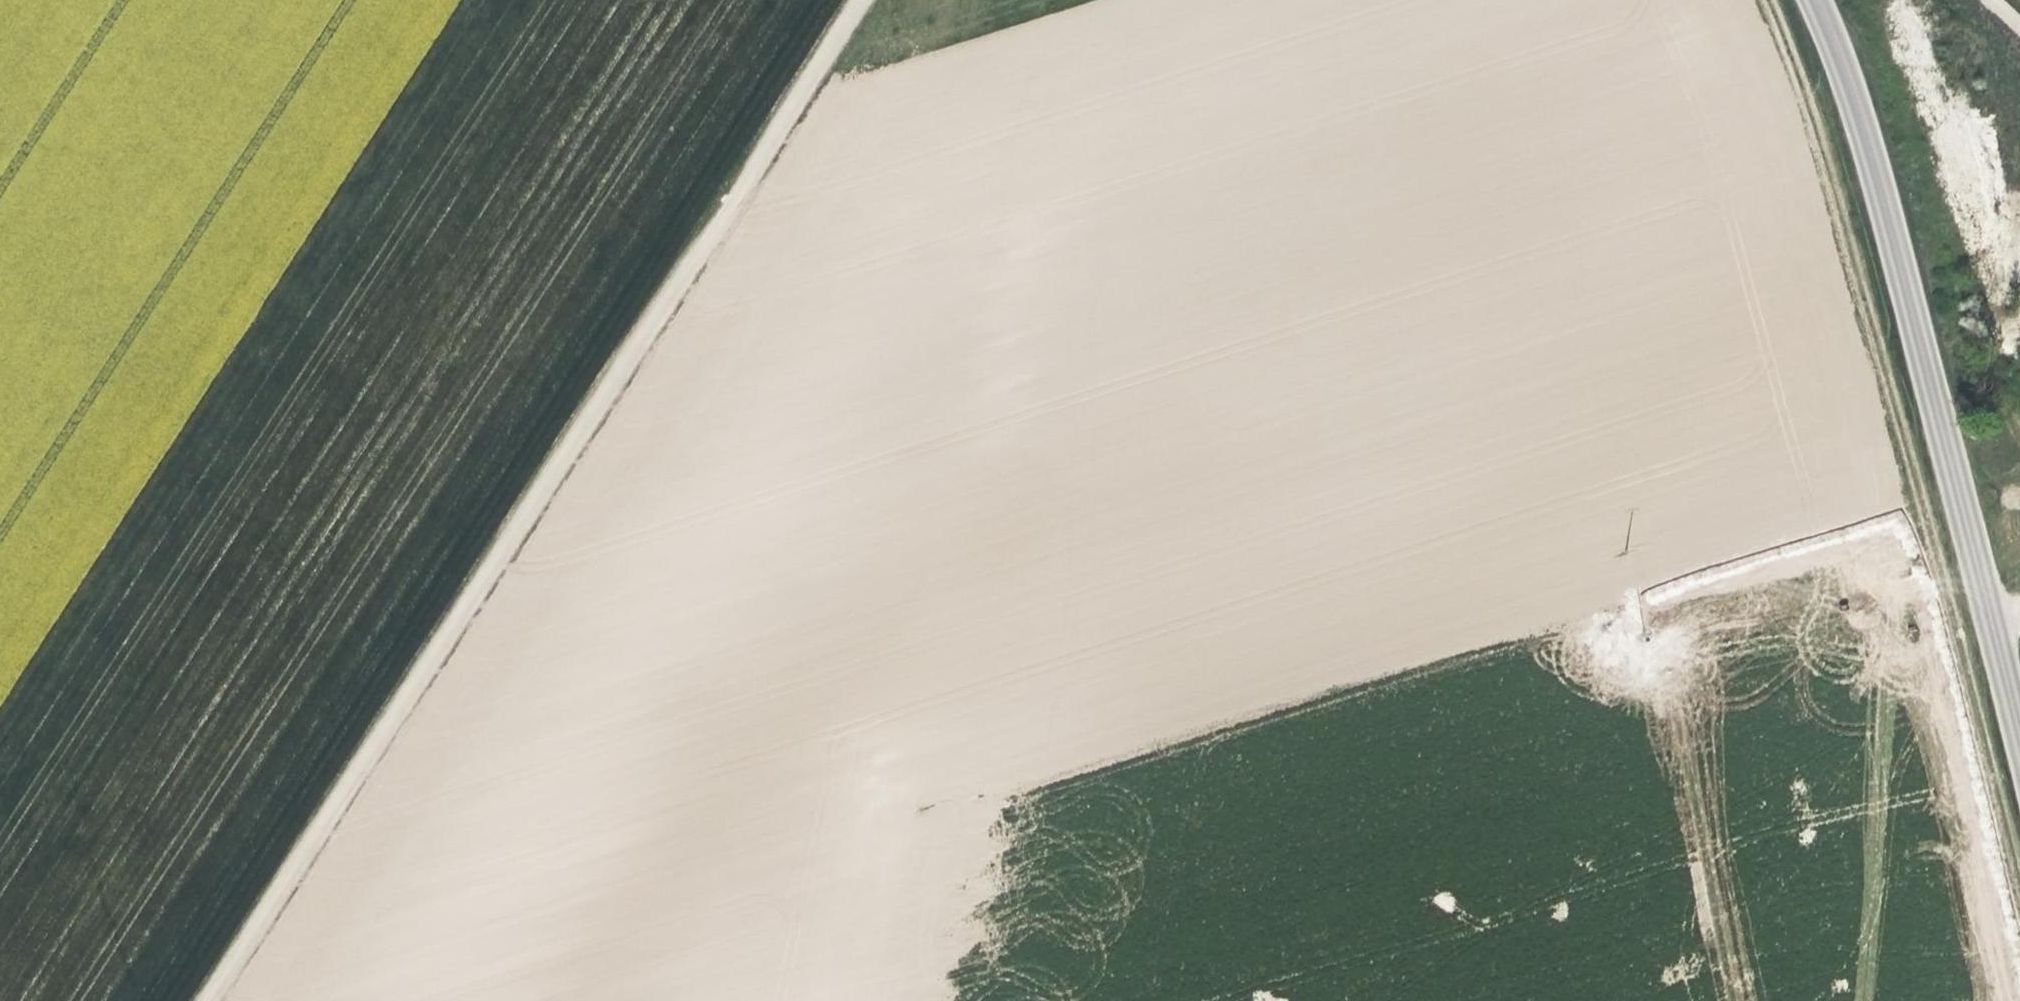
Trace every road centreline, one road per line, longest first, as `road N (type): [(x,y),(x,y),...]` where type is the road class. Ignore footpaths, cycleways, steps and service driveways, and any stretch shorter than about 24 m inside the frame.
road 1 (track): [(214,1000),(868,0)]
road 2 (unclassified): [(2019,737),(1883,196),(1811,0)]

